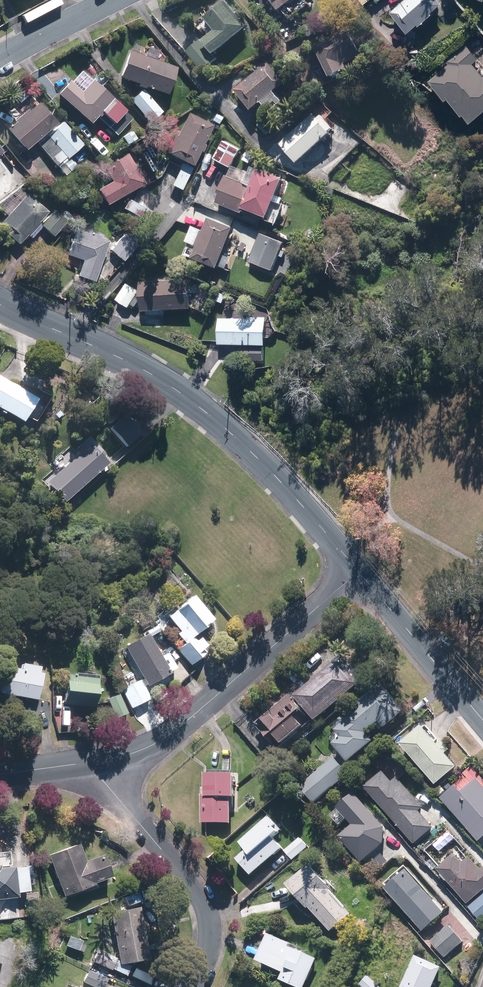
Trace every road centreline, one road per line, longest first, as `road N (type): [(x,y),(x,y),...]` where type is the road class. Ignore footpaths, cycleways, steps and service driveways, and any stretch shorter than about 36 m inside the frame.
road 1 (tertiary): [(0,305),(186,397),(275,475),(357,571)]
road 2 (residential): [(89,762),(161,741),(357,571)]
road 3 (residential): [(89,762),(206,901),(208,957),(194,986)]
road 4 (tertiary): [(357,571),(482,722)]
road 5 (residential): [(0,61),(113,0)]

